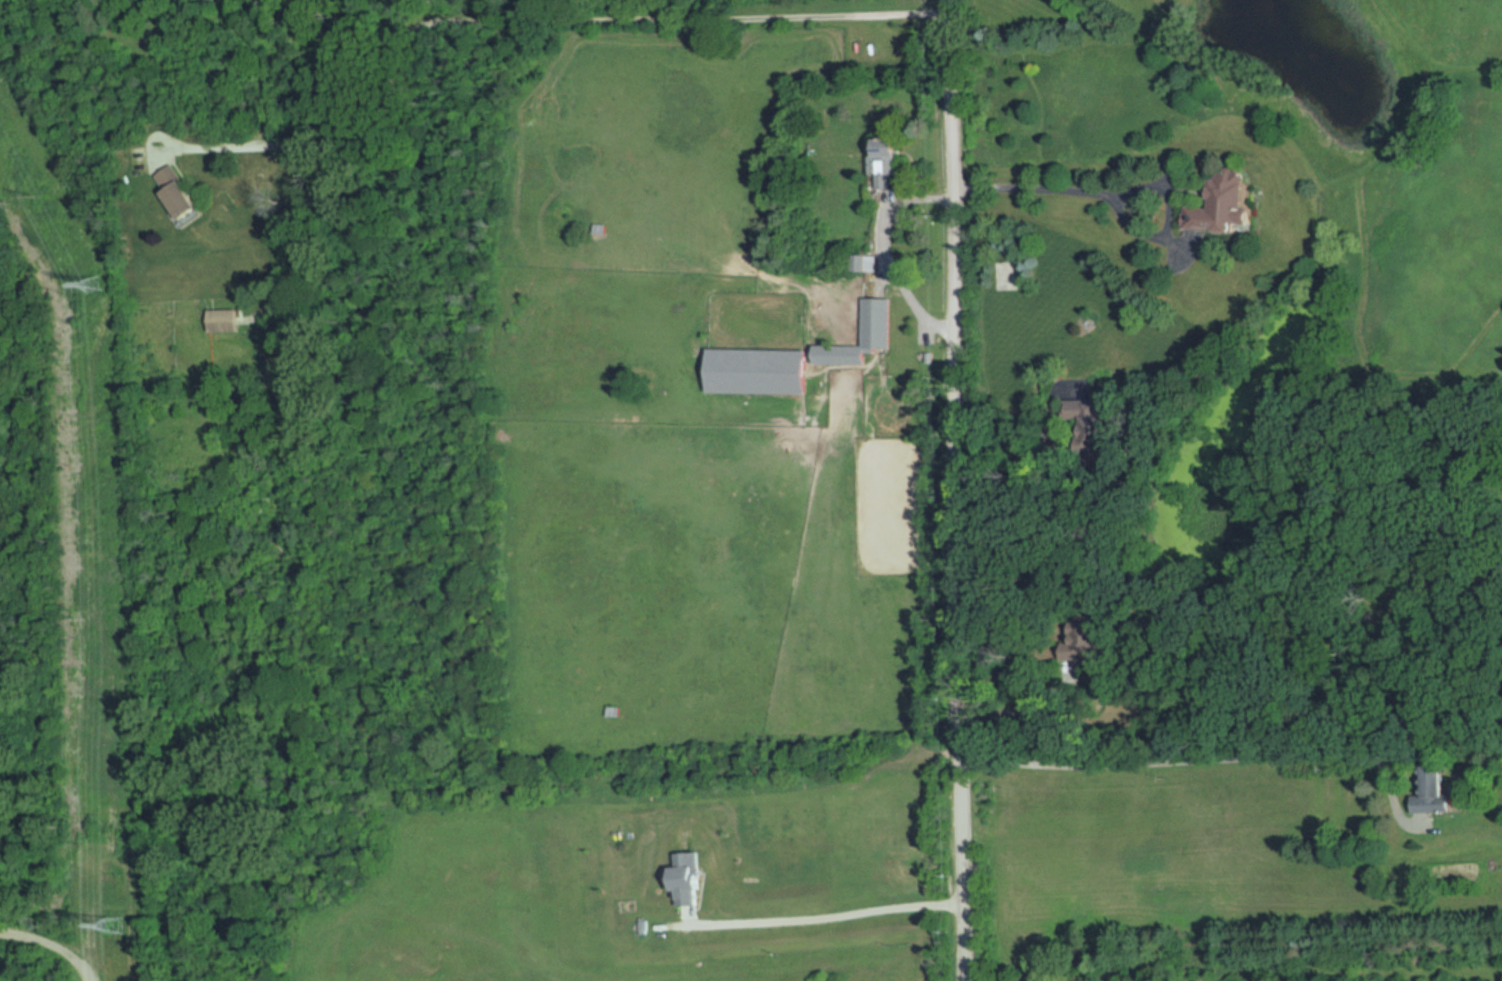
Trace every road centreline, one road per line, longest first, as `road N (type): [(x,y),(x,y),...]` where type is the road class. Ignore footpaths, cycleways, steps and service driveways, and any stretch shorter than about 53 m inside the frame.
road 1 (residential): [(949,0),(965,980)]

